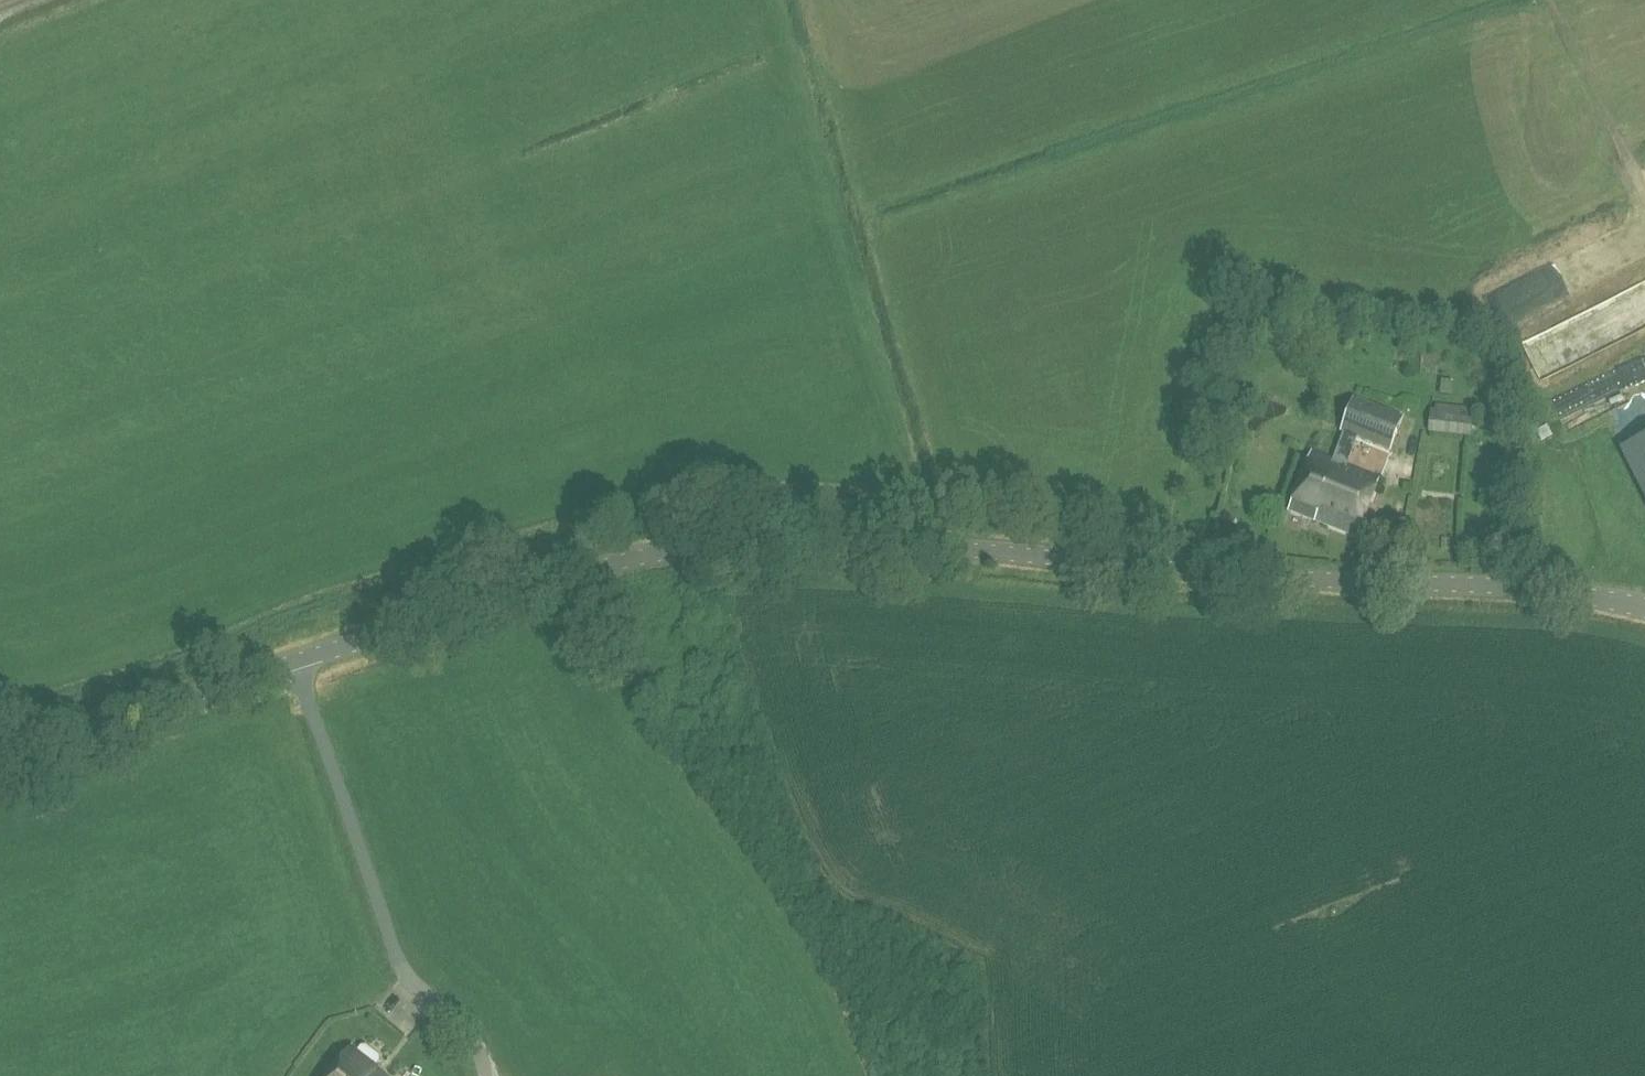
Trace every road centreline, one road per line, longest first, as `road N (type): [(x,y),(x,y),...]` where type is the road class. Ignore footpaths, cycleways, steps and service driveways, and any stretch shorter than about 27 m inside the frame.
road 1 (tertiary): [(0,760),(487,595),(690,542),(809,540),(1510,589),(1644,608)]

